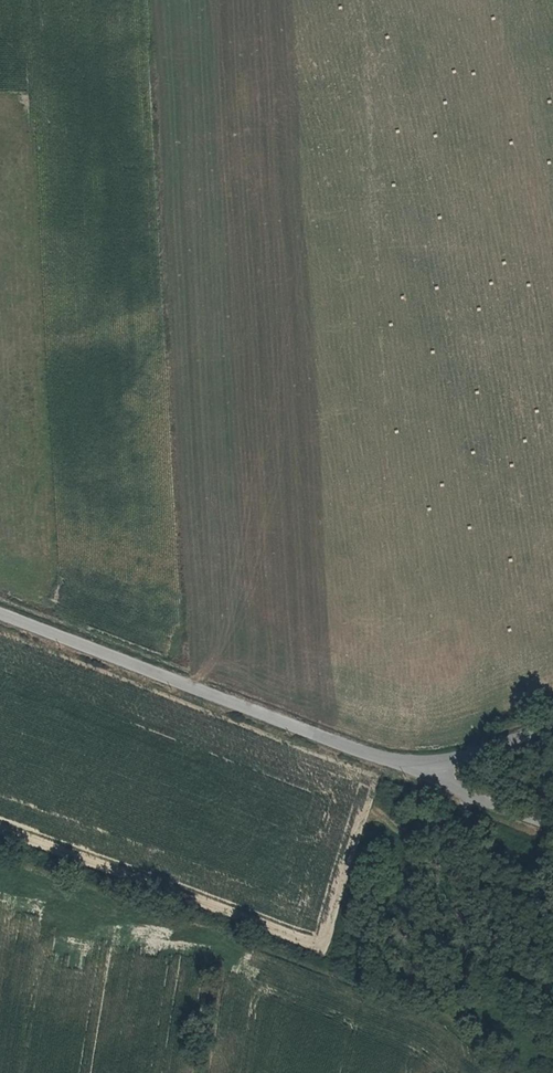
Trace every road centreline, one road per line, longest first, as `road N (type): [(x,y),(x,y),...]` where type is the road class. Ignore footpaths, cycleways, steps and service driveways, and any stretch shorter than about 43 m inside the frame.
road 1 (unclassified): [(422,764),(0,612)]
road 2 (unclassified): [(552,827),(448,787),(422,764)]
road 3 (unclassified): [(422,764),(552,720)]

